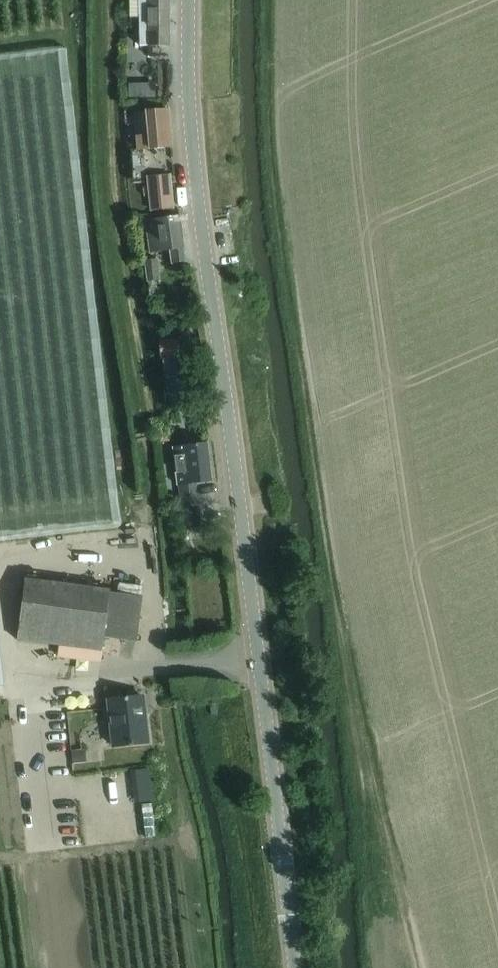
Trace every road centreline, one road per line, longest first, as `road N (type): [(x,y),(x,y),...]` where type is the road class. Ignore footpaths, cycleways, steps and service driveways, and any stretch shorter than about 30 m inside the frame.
road 1 (tertiary): [(289,967),(196,169),(190,0)]
road 2 (track): [(420,967),(366,779),(301,360)]

